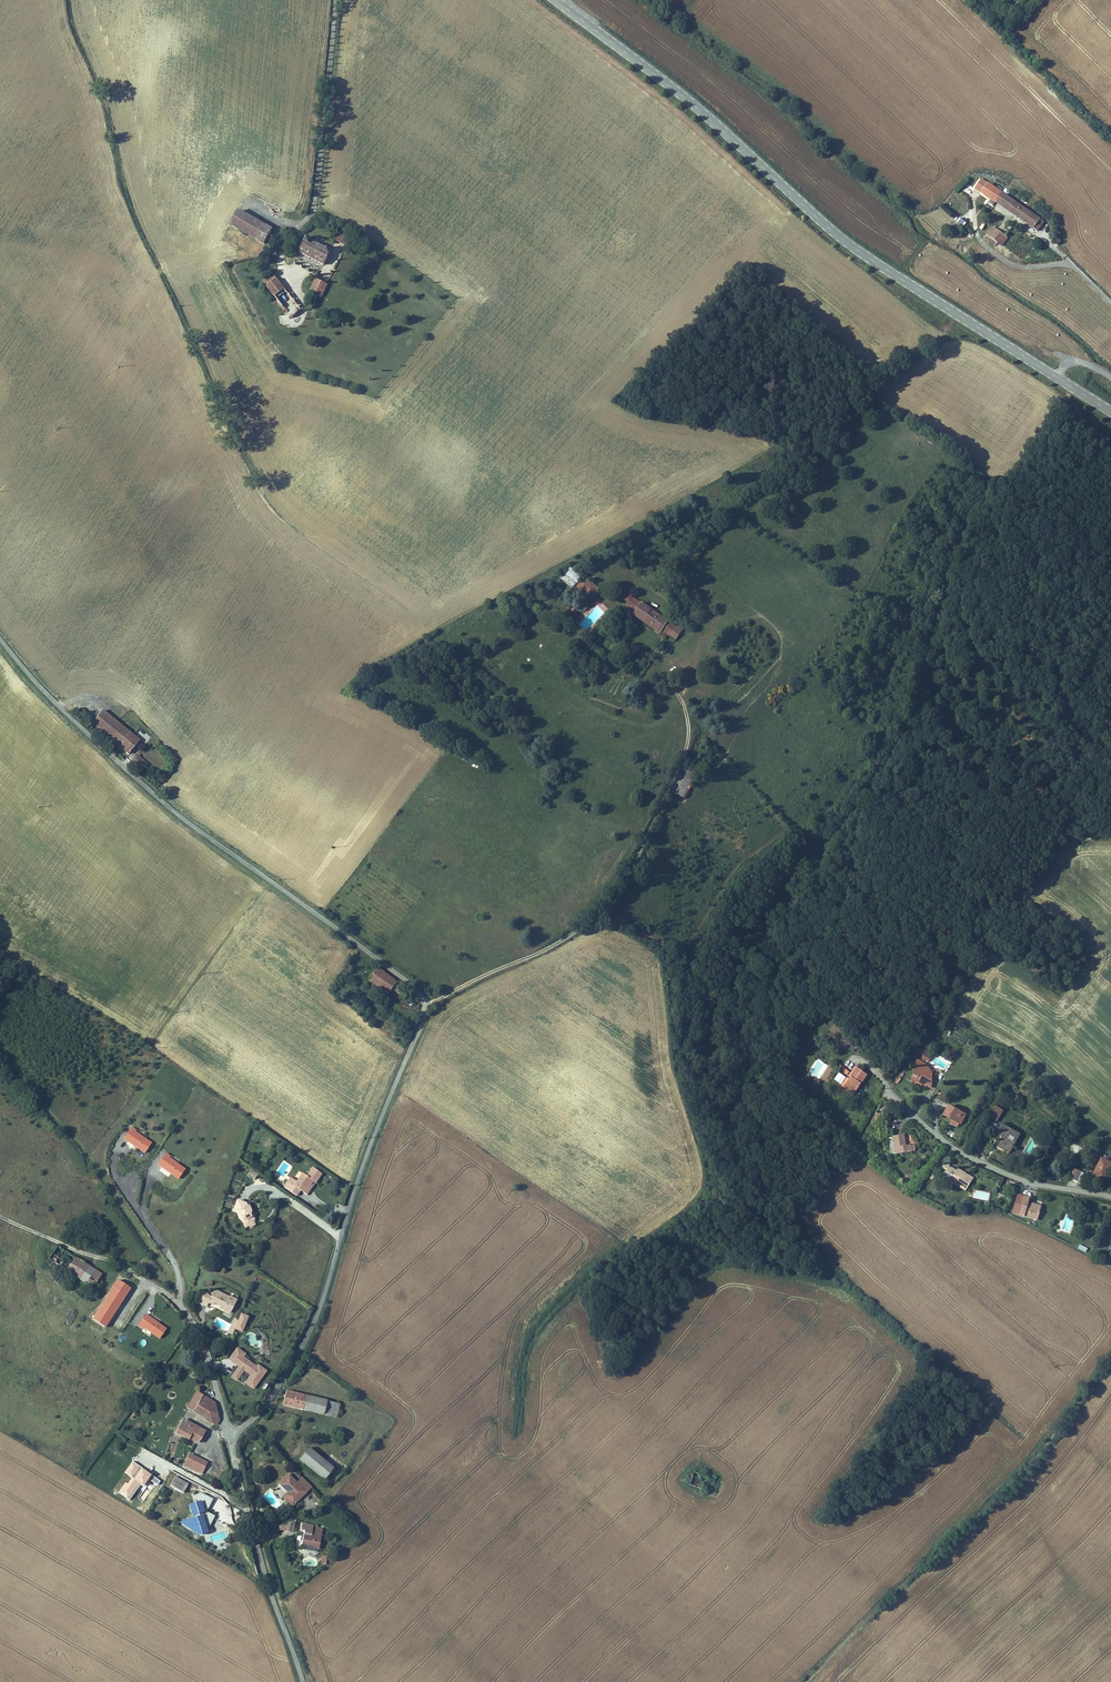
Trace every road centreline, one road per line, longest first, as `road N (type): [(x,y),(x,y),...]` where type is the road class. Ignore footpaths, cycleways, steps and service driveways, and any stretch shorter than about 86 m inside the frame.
road 1 (tertiary): [(0,639),(52,700),(156,797),(424,1002),(312,1327),(269,1400),(231,1435)]
road 2 (tertiary): [(1110,412),(846,241),(697,108),(555,0)]
road 3 (track): [(425,1008),(600,920),(634,878),(691,738),(689,715),(662,675)]
road 4 (track): [(0,1061),(87,1151),(180,1285)]
road 5 (unclassified): [(886,1085),(934,1134),(980,1163),(1110,1198)]
road 6 (tertiary): [(231,1435),(263,1567),(303,1681)]
road 7 (unclassified): [(231,1435),(197,1331),(179,1304)]

